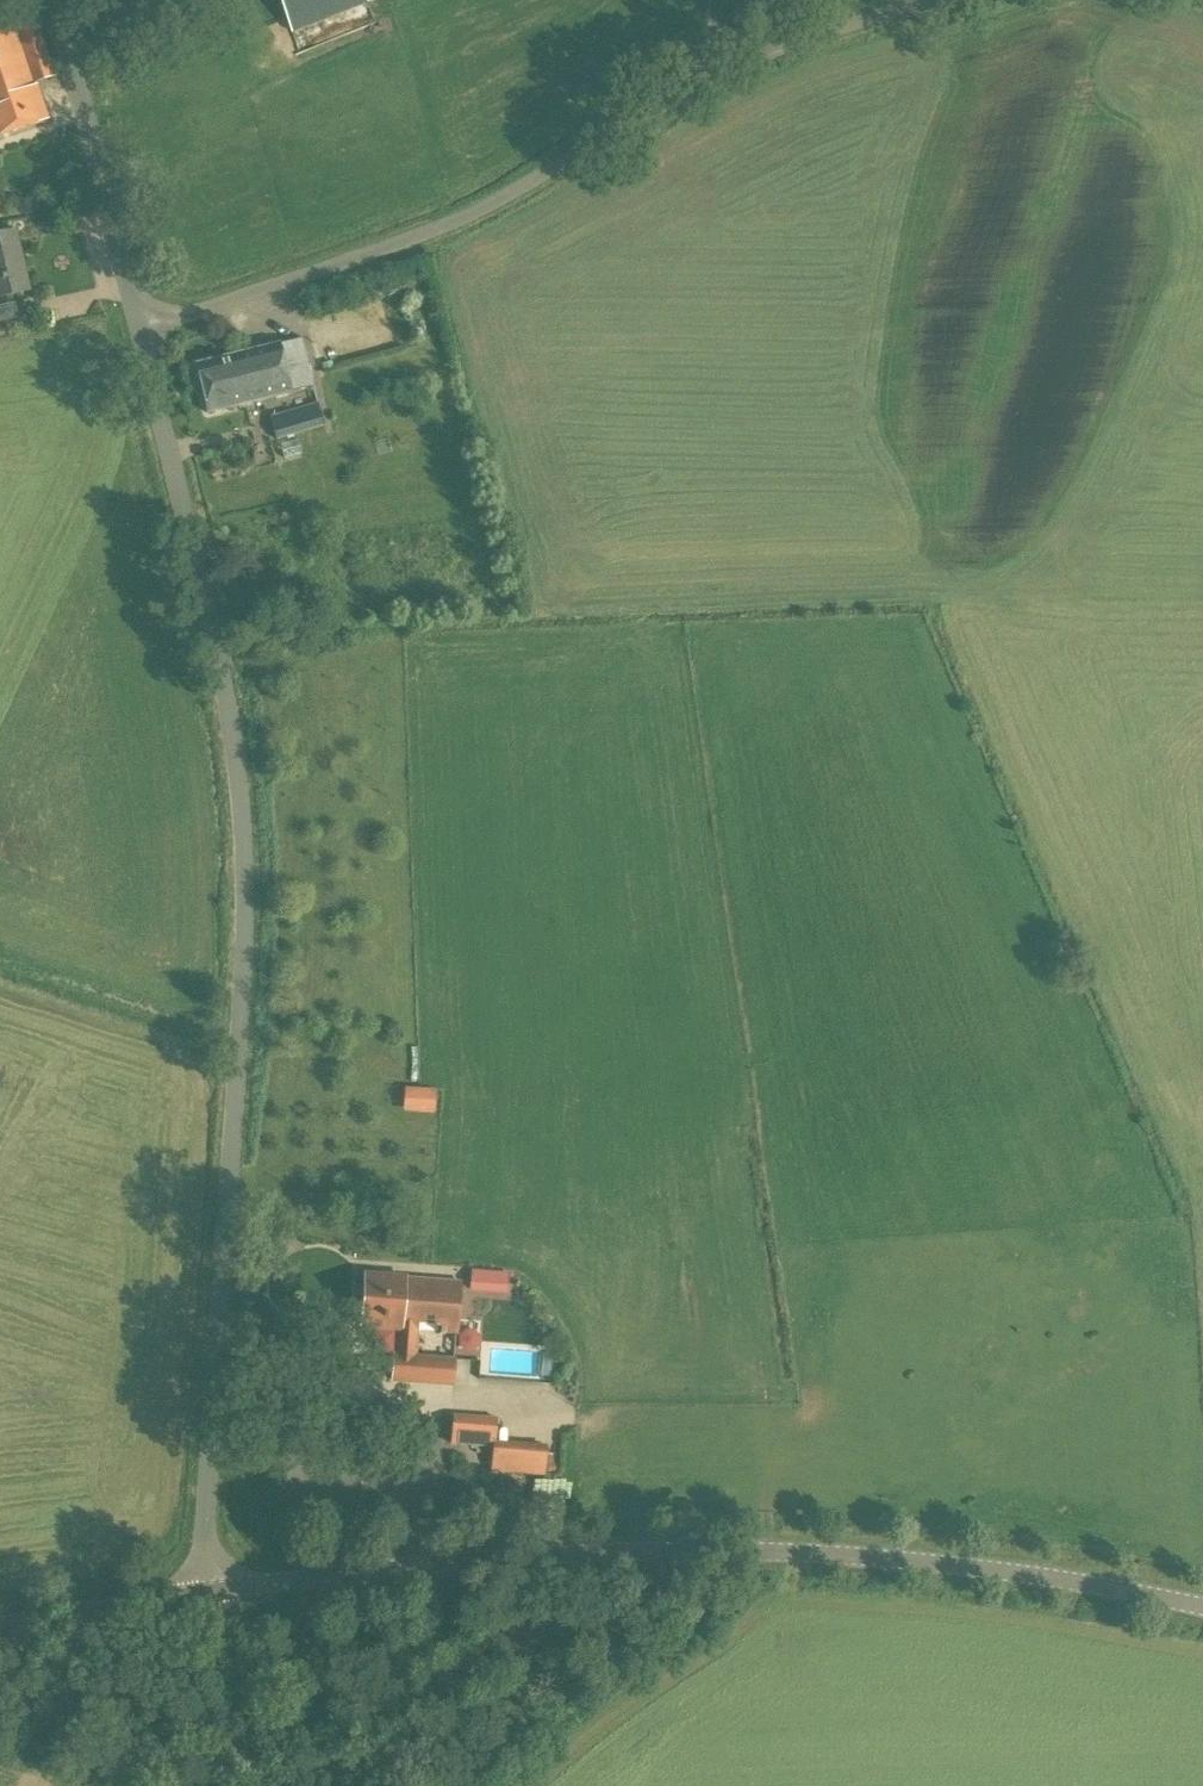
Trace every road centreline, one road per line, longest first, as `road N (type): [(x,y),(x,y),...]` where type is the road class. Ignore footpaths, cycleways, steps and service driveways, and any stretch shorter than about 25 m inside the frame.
road 1 (unclassified): [(201,1598),(245,895),(236,759),(214,630),(139,330)]
road 2 (tertiary): [(1202,1611),(1098,1585),(785,1552),(396,1568),(201,1598)]
road 3 (unclassified): [(139,330),(467,217),(694,88),(917,0)]
road 4 (unclassified): [(139,330),(72,75),(42,0)]
road 5 (tertiary): [(201,1598),(0,1627)]
road 6 (unclassified): [(258,1785),(220,1702),(201,1598)]

